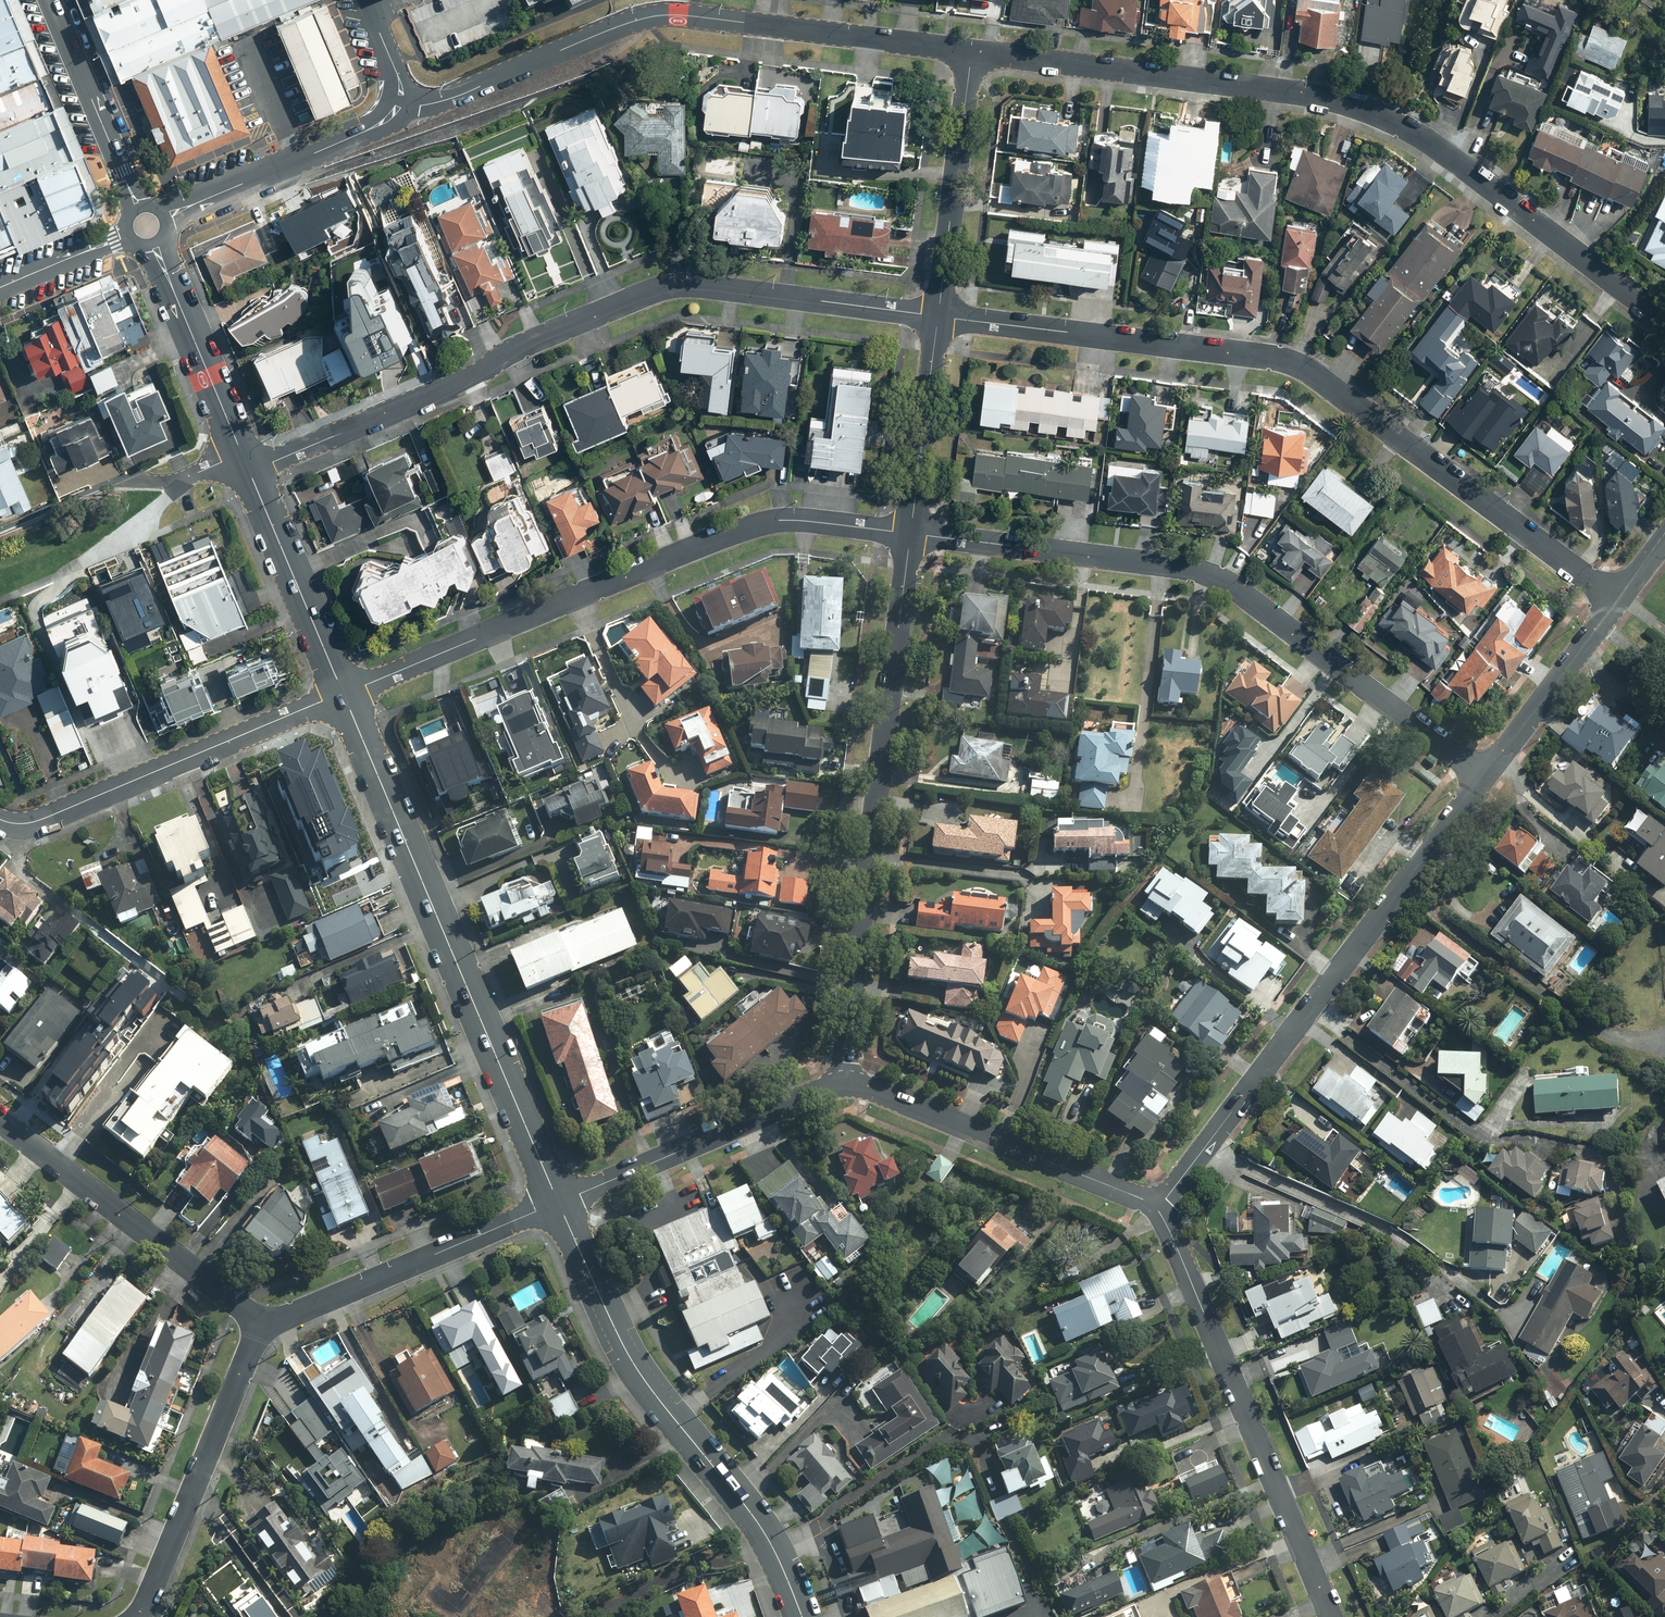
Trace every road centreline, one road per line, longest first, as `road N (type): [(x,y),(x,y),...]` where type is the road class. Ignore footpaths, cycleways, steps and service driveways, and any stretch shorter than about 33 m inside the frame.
road 1 (residential): [(972,52),(1320,95),(1390,118),(1664,319)]
road 2 (residential): [(1617,598),(1306,367),(938,316)]
road 3 (residential): [(938,316),(674,286),(273,462),(243,458)]
road 4 (residential): [(910,533),(1186,568),(1231,582),(1483,775)]
road 5 (residential): [(344,693),(753,524),(910,533)]
road 6 (residential): [(401,103),(446,100),(659,16),(972,52)]
road 7 (residential): [(910,533),(843,1081)]
road 8 (primary): [(344,693),(558,1201)]
road 9 (residential): [(1158,1210),(1483,775)]
road 10 (primary): [(558,1201),(644,1375),(750,1508),(804,1616)]
road 11 (residential): [(1332,1616),(1158,1210)]
road 12 (residential): [(0,819),(45,818),(344,693)]
road 13 (residential): [(1158,1210),(879,1089),(843,1081)]
road 14 (residential): [(263,1322),(0,1120)]
road 15 (residential): [(263,1322),(137,1616)]
road 16 (residential): [(558,1201),(263,1322)]
road 17 (residential): [(843,1081),(558,1201)]
road 18 (residential): [(972,52),(938,316)]
road 19 (residential): [(166,217),(383,123),(401,103)]
road 20 (primary): [(243,458),(344,693)]
road 21 (primary): [(155,243),(243,458)]
road 22 (primary): [(50,0),(136,207)]
road 23 (residential): [(1483,775),(1617,598)]
road 24 (residential): [(938,316),(910,533)]
road 25 (residential): [(0,288),(128,233)]

